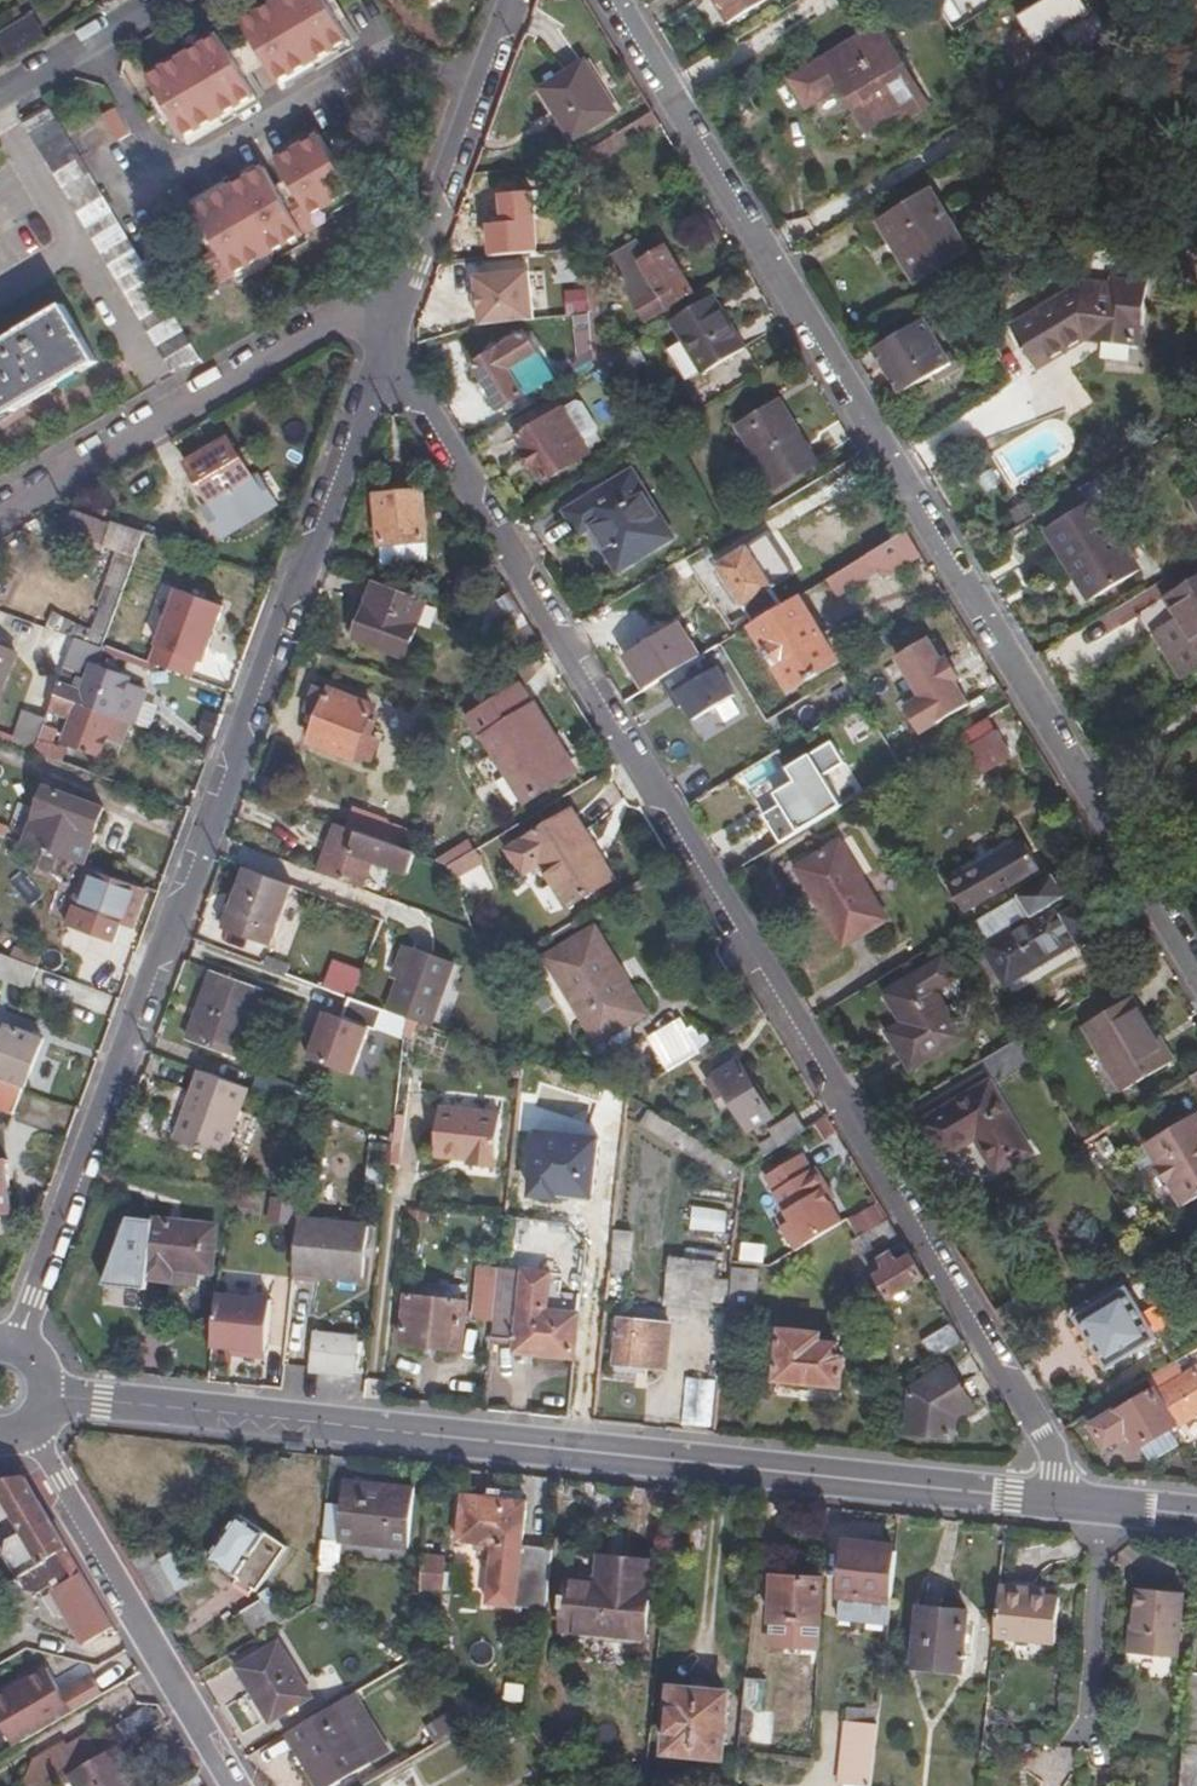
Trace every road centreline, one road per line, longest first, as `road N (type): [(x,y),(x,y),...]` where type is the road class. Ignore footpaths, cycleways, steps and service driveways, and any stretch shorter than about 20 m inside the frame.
road 1 (residential): [(386,335),(1053,1449),(1054,1500)]
road 2 (residential): [(608,0),(1196,974)]
road 3 (residential): [(14,1344),(386,335)]
road 4 (tertiary): [(50,1395),(1054,1500)]
road 5 (residential): [(386,335),(333,322),(0,515)]
road 6 (residential): [(234,1785),(27,1434)]
road 7 (residential): [(386,335),(512,0)]
road 8 (residential): [(0,95),(160,0)]
road 9 (tertiary): [(1054,1500),(1196,1516)]

